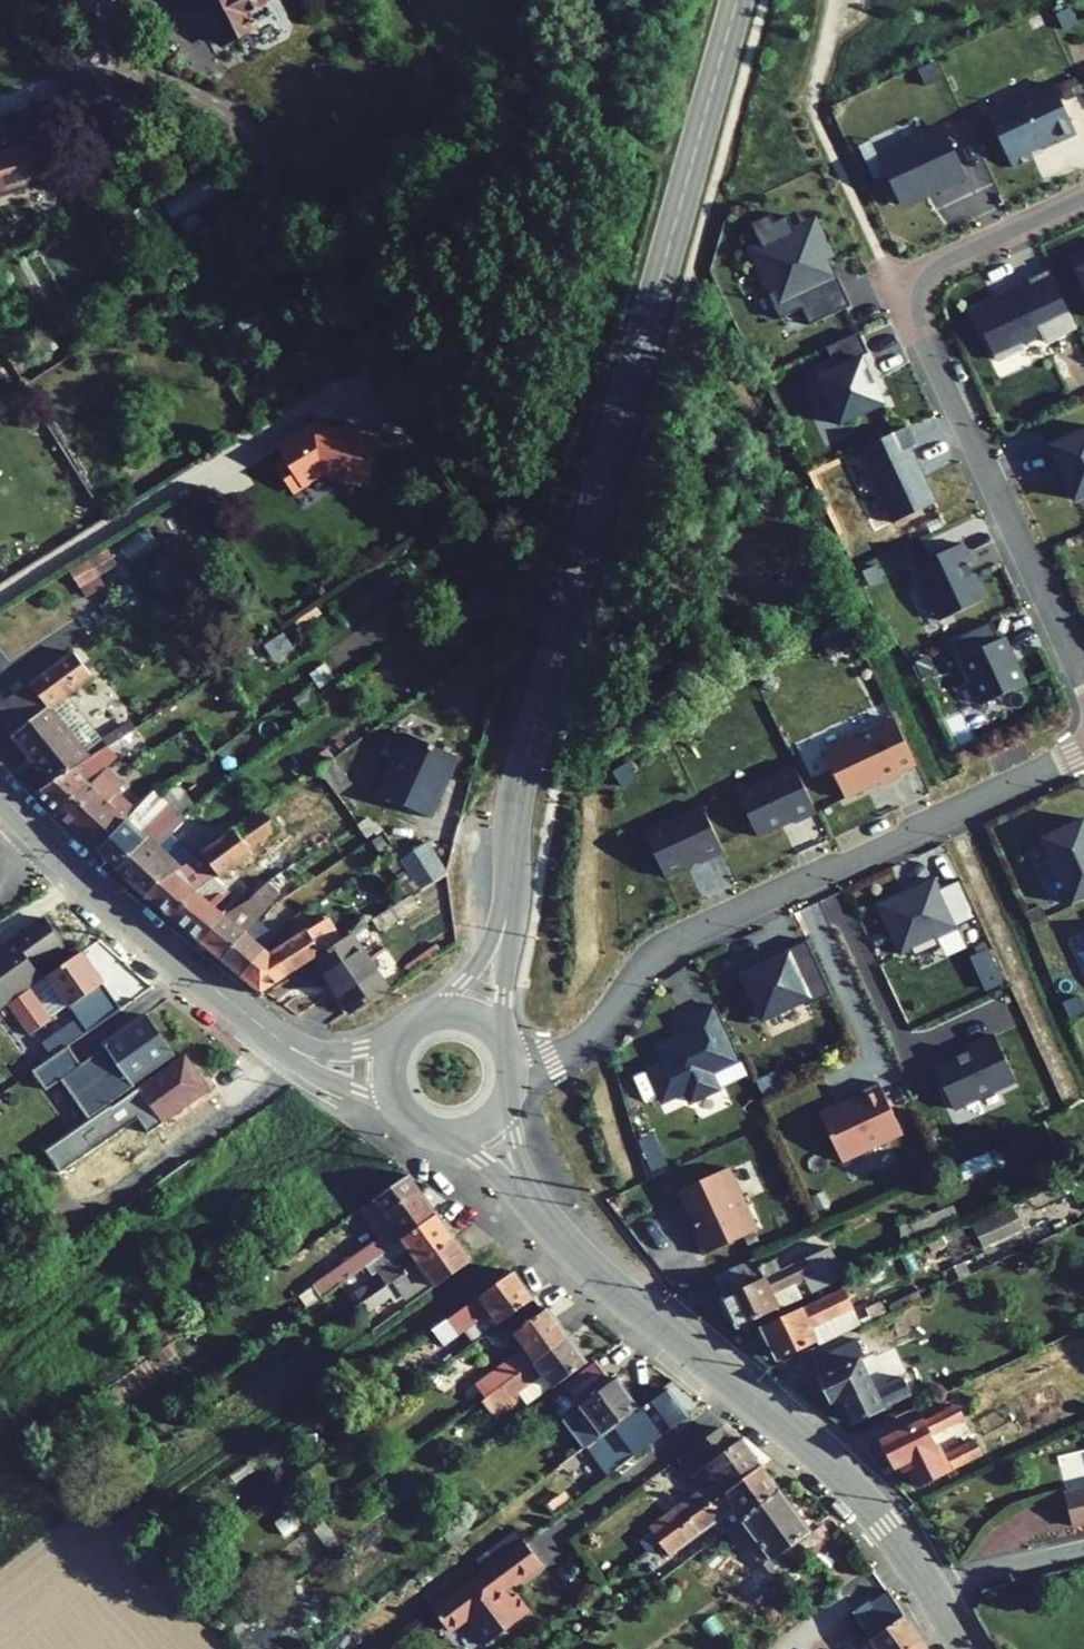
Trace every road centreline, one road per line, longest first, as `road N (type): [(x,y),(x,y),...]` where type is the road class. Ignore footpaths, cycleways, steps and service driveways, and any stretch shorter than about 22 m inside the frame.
road 1 (tertiary): [(510,901),(521,777),(736,0)]
road 2 (residential): [(513,1067),(582,1041),(663,948),(1083,750)]
road 3 (residential): [(1083,197),(897,283),(1083,677)]
road 4 (tertiary): [(539,1210),(593,1270),(845,1481),(930,1589)]
road 5 (tertiary): [(0,793),(96,889),(277,1038)]
road 6 (residential): [(930,1589),(1083,1550)]
road 7 (tertiary): [(510,901),(488,948),(428,1014)]
road 8 (tertiary): [(277,1038),(316,1071),(397,1109)]
road 9 (tertiary): [(502,1037),(510,901)]
road 10 (tertiary): [(402,1031),(343,1052),(308,1051),(277,1038)]
road 11 (tertiary): [(440,1136),(486,1160),(539,1210)]

